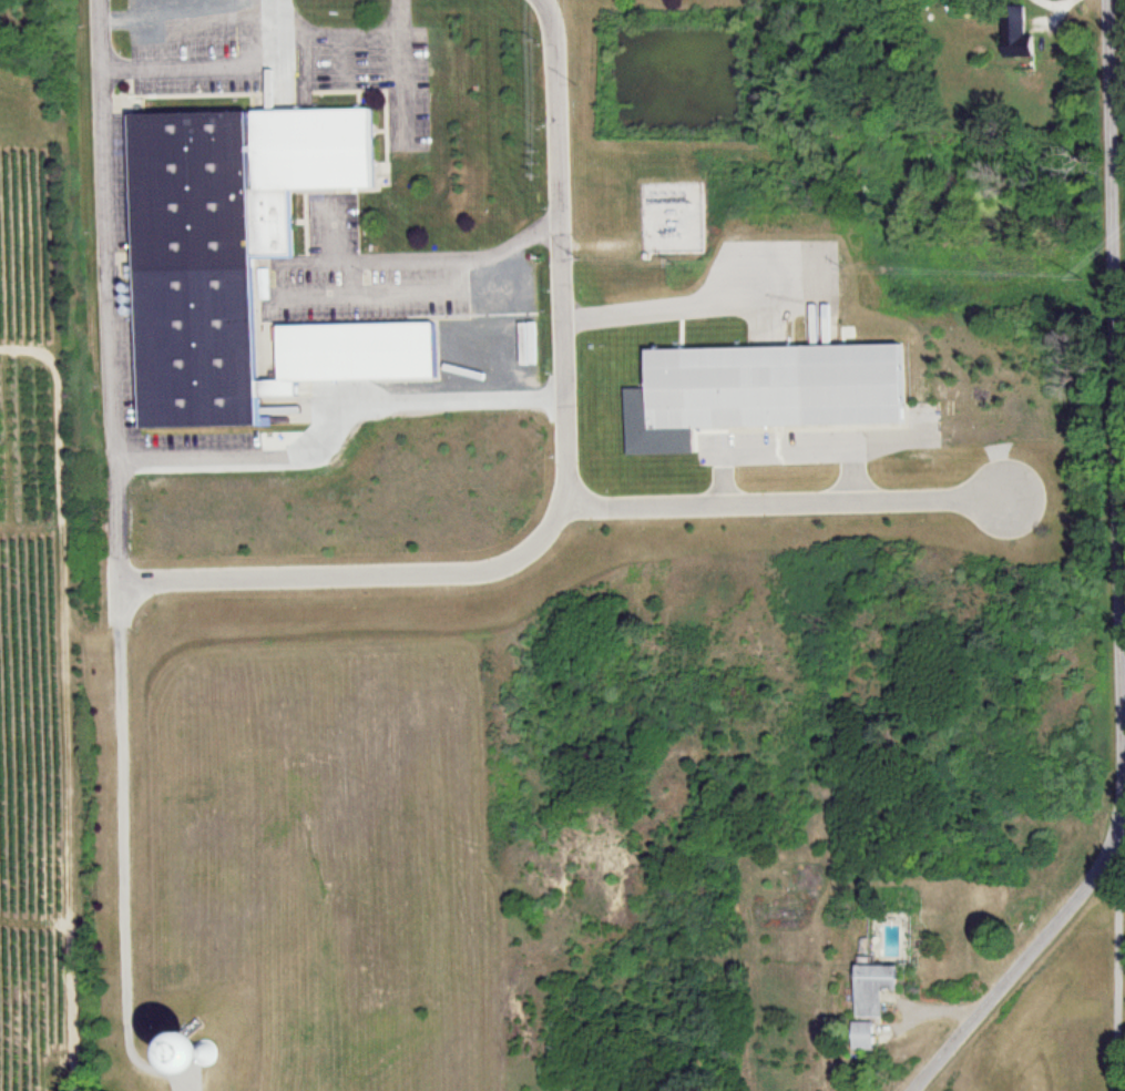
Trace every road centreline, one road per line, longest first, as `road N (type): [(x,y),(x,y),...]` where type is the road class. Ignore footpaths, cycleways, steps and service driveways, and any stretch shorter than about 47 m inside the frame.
road 1 (residential): [(909,1090),(1096,874),(1114,827),(1119,674),(1105,0)]
road 2 (residential): [(542,0),(553,37),(564,501)]
road 3 (residential): [(137,584),(488,574),(539,543),(564,501)]
road 4 (residential): [(564,501),(587,510),(1008,499)]

